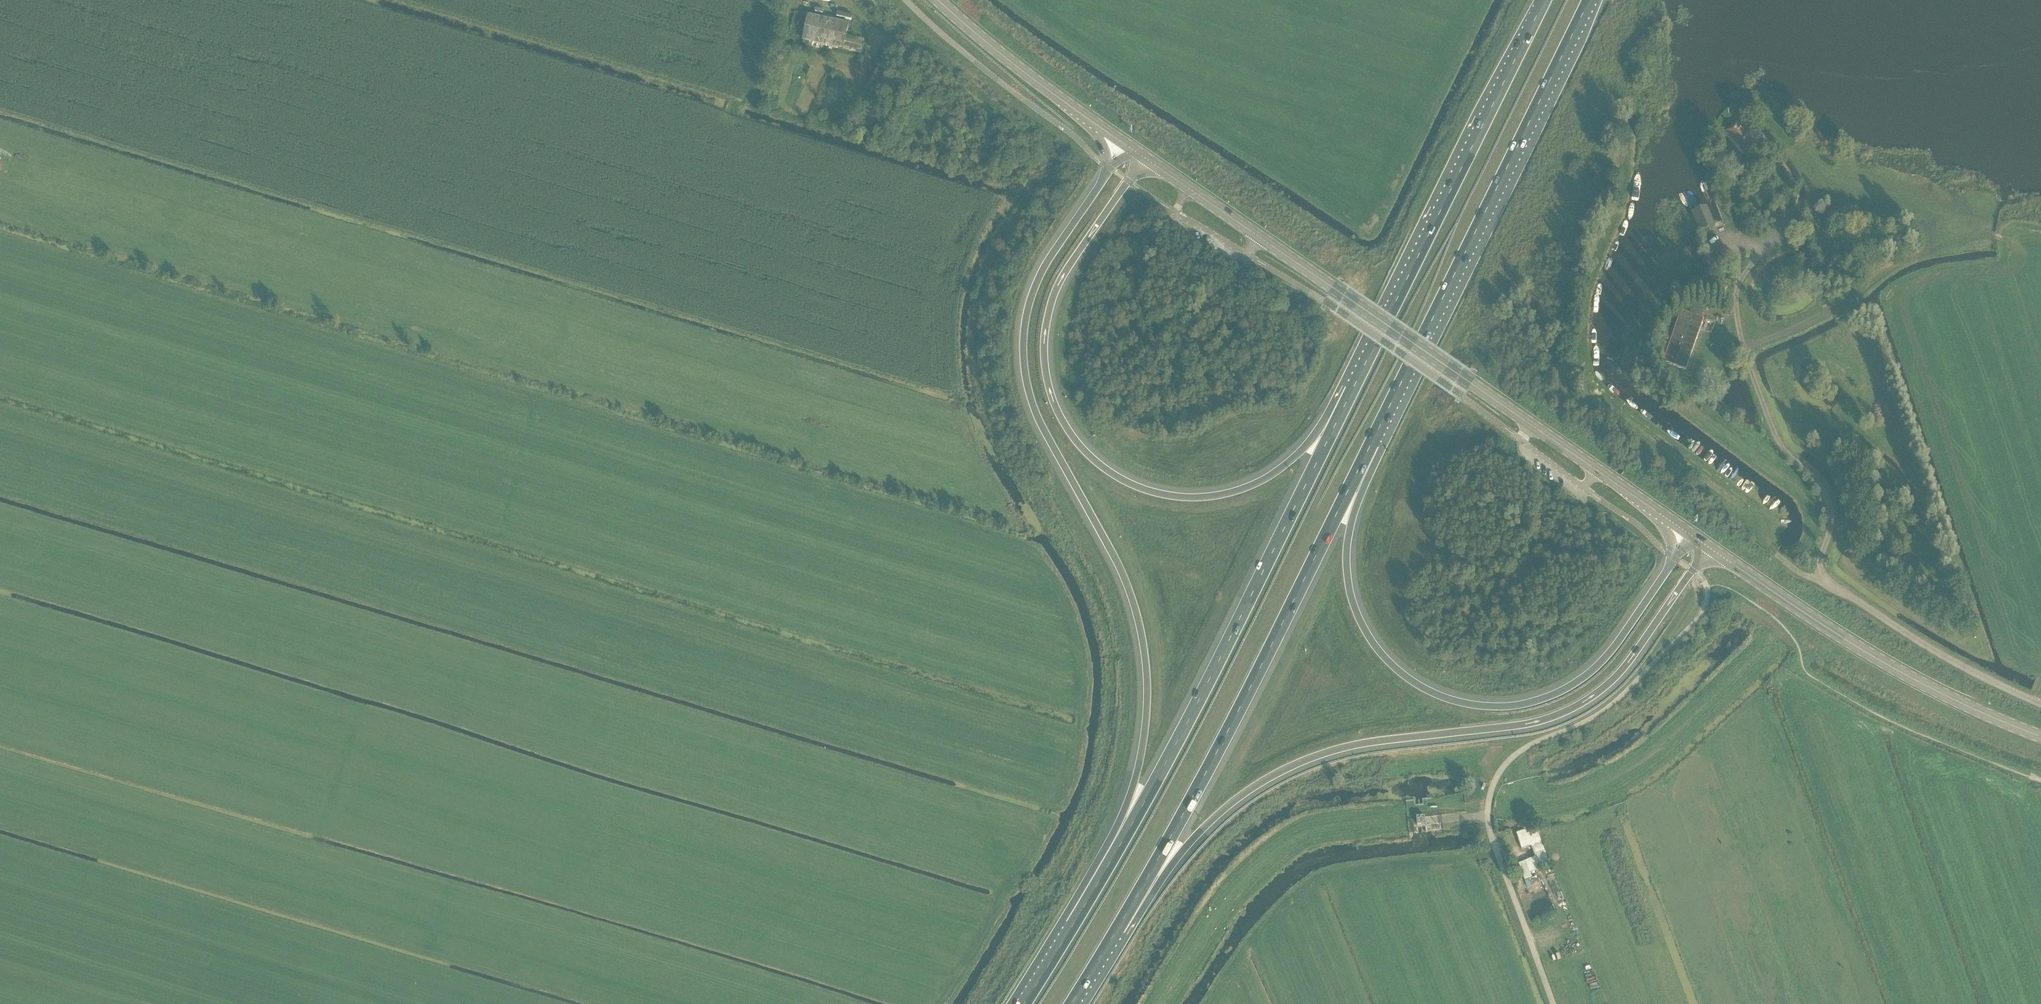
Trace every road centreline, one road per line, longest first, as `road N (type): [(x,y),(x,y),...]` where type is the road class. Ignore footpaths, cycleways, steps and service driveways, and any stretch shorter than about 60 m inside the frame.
road 1 (motorway): [(1125,143),(1046,264),(1023,342),(1037,414),(1124,576),(1145,661),(1134,783),(1074,924)]
road 2 (motorway): [(1117,929),(1211,819),(1292,764),(1377,740),(1544,719),(1587,699),(1622,669),(1709,547)]
road 3 (motorway): [(1353,389),(1293,457),(1233,490),(1161,493),(1126,481),(1083,448),(1047,379),(1047,319),(1071,262),(1145,157)]
road 4 (motorway): [(1690,534),(1624,633),(1583,677),(1518,705),(1453,699),(1398,670),(1354,606),(1347,545),(1372,443)]
road 5 (motorway): [(1353,389),(1183,732),(1074,924)]
road 6 (motorway): [(1117,929),(1227,734),(1372,443)]
road 7 (motorway): [(1372,443),(1588,0)]
road 8 (primary): [(1529,423),(1145,157)]
road 9 (motorway): [(1544,0),(1353,389)]
road 10 (secondary): [(2040,735),(1894,668),(1709,547)]
road 11 (unclassified): [(2040,702),(1908,633),(1820,564)]
road 12 (primary): [(1125,143),(940,0)]
road 13 (unclassified): [(1529,423),(1520,438),(1584,488),(1596,469)]

